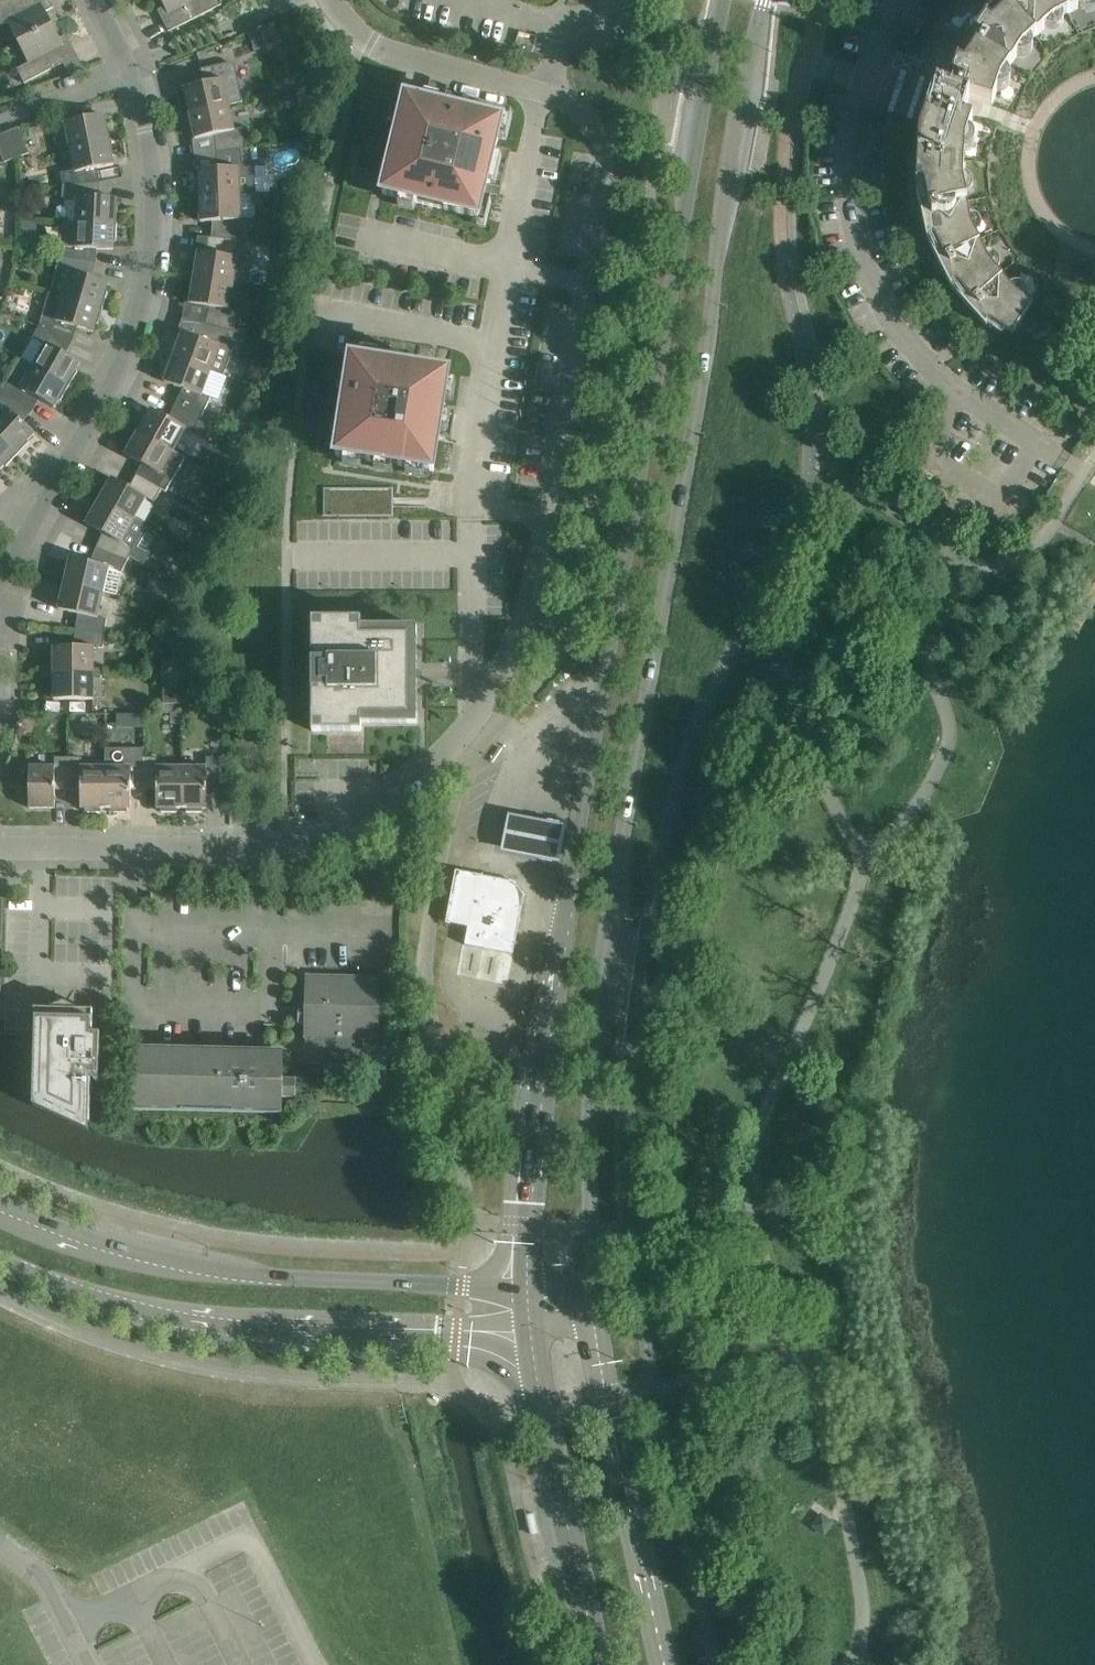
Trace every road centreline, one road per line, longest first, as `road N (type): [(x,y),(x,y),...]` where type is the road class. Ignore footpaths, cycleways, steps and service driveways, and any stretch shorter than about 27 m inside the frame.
road 1 (residential): [(0,842),(271,845),(367,813),(468,720),(510,657),(590,282),(605,152),(599,132),(575,112),(398,55),(363,37),(332,0)]
road 2 (secondary): [(598,1306),(591,1138),(603,972),(710,342),(729,175),(765,0)]
road 3 (secondary): [(724,0),(563,930),(527,1288)]
road 4 (residential): [(0,582),(121,359),(140,303),(152,180),(128,69)]
road 5 (tertiary): [(0,1260),(121,1306),(198,1323),(531,1336)]
road 6 (tertiary): [(527,1288),(178,1265),(92,1247),(0,1211)]
road 7 (secondary): [(672,1664),(598,1306)]
road 8 (secondary): [(531,1336),(598,1664)]
road 9 (residential): [(0,119),(128,69)]
road 10 (residential): [(851,114),(897,0)]

